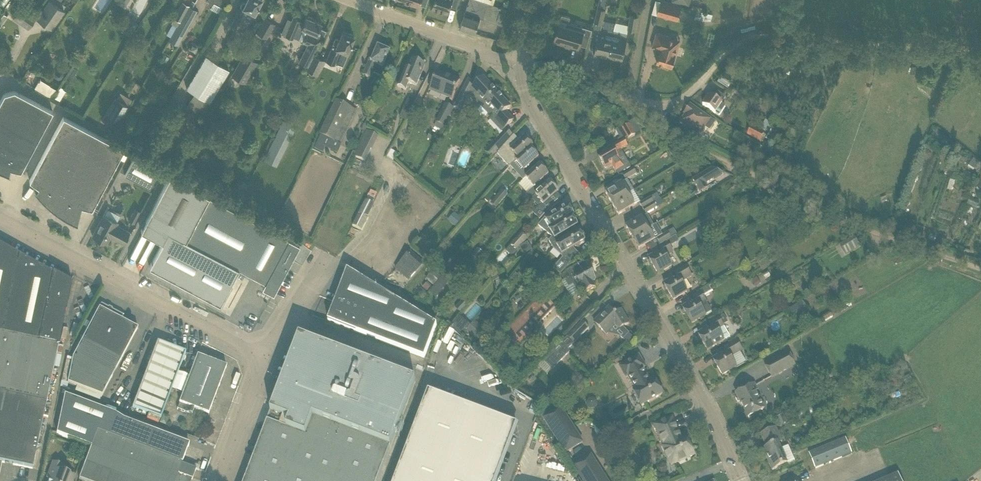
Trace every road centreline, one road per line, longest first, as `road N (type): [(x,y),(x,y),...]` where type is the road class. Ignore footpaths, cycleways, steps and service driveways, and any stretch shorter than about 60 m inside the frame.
road 1 (residential): [(742,480),(692,381),(527,100),(519,61)]
road 2 (track): [(980,270),(891,239),(678,136),(642,103)]
road 3 (unclassified): [(262,360),(0,220)]
road 4 (residential): [(789,38),(980,49)]
road 5 (residential): [(519,61),(496,59),(349,0)]
road 6 (residential): [(642,103),(666,105),(690,95),(748,40),(789,38)]
road 7 (residential): [(642,103),(519,61)]
road 8 (unclassified): [(216,480),(262,360)]

